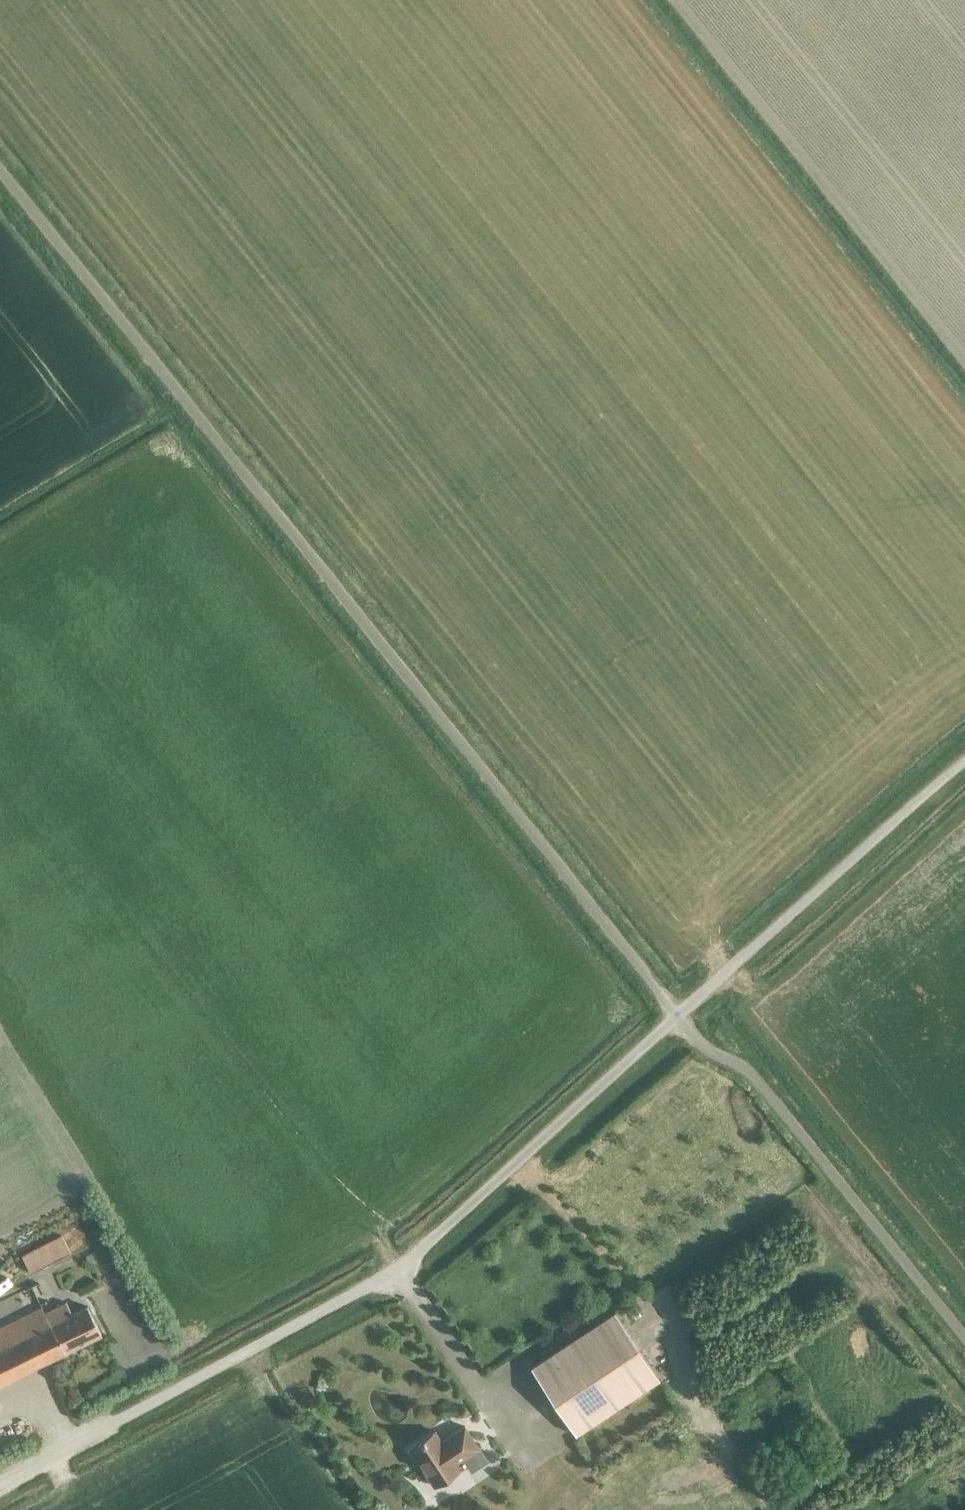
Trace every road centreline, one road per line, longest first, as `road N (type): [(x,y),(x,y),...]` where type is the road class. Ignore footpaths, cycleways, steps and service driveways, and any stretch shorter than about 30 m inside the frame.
road 1 (unclassified): [(0,1484),(398,1267),(778,916),(964,759)]

